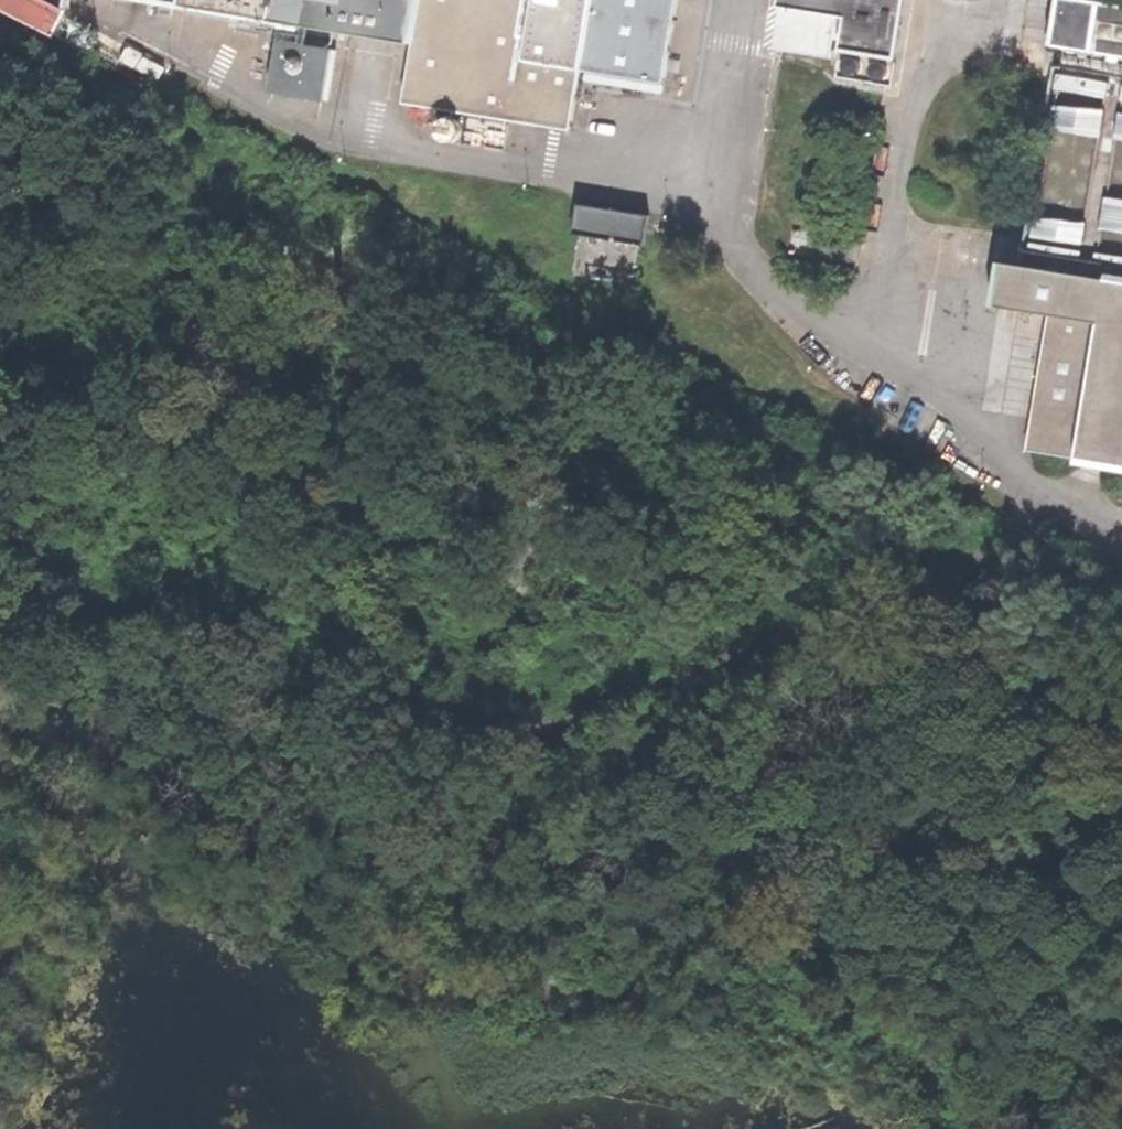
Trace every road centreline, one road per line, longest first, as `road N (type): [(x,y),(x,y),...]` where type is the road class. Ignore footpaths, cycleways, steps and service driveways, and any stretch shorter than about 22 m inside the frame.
road 1 (track): [(0,567),(330,676),(541,729),(822,625),(992,538)]

